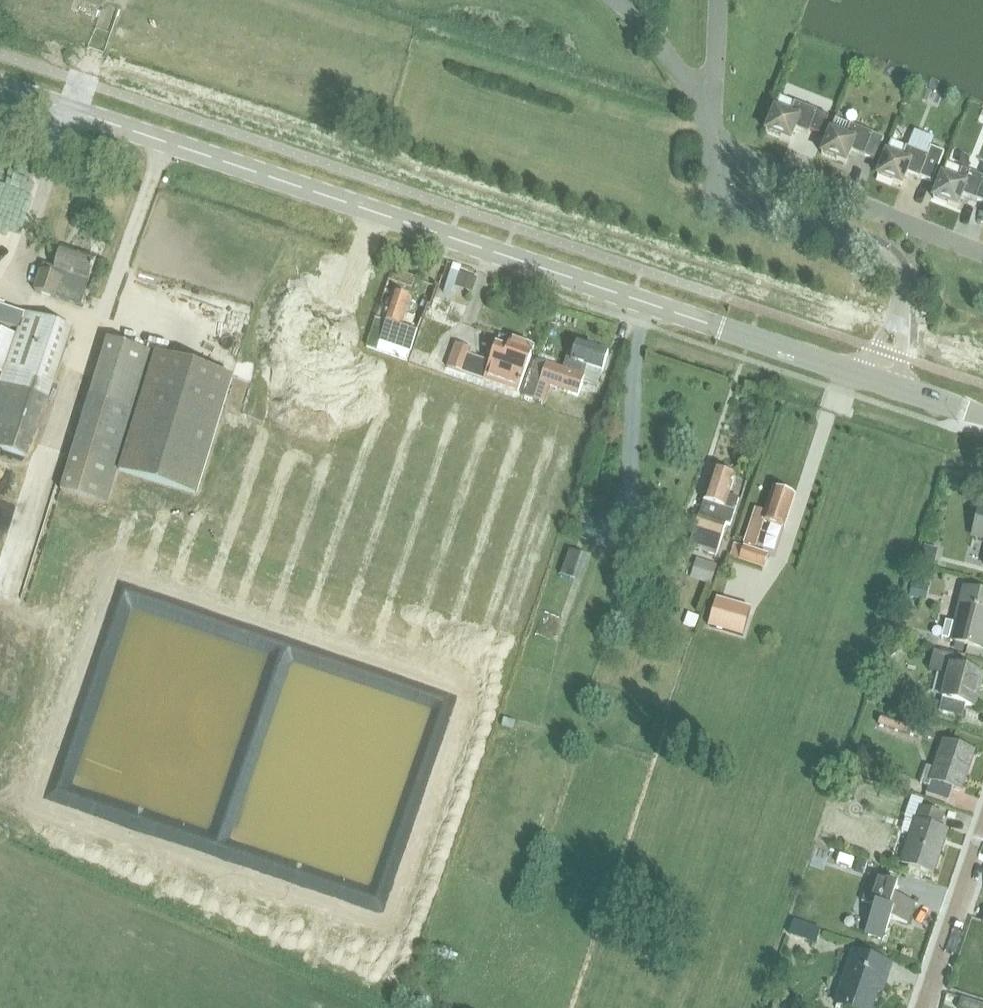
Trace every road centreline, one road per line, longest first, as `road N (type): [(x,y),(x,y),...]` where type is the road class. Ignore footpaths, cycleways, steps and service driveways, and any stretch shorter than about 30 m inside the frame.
road 1 (secondary): [(862,379),(0,84)]
road 2 (residential): [(899,320),(901,287),(887,259),(727,204),(715,189),(713,138)]
road 3 (unclassified): [(982,256),(770,170),(713,138)]
road 4 (residential): [(925,1007),(982,839)]
road 5 (unclassified): [(713,138),(674,65),(614,0)]
road 6 (unclassified): [(713,138),(718,0)]

